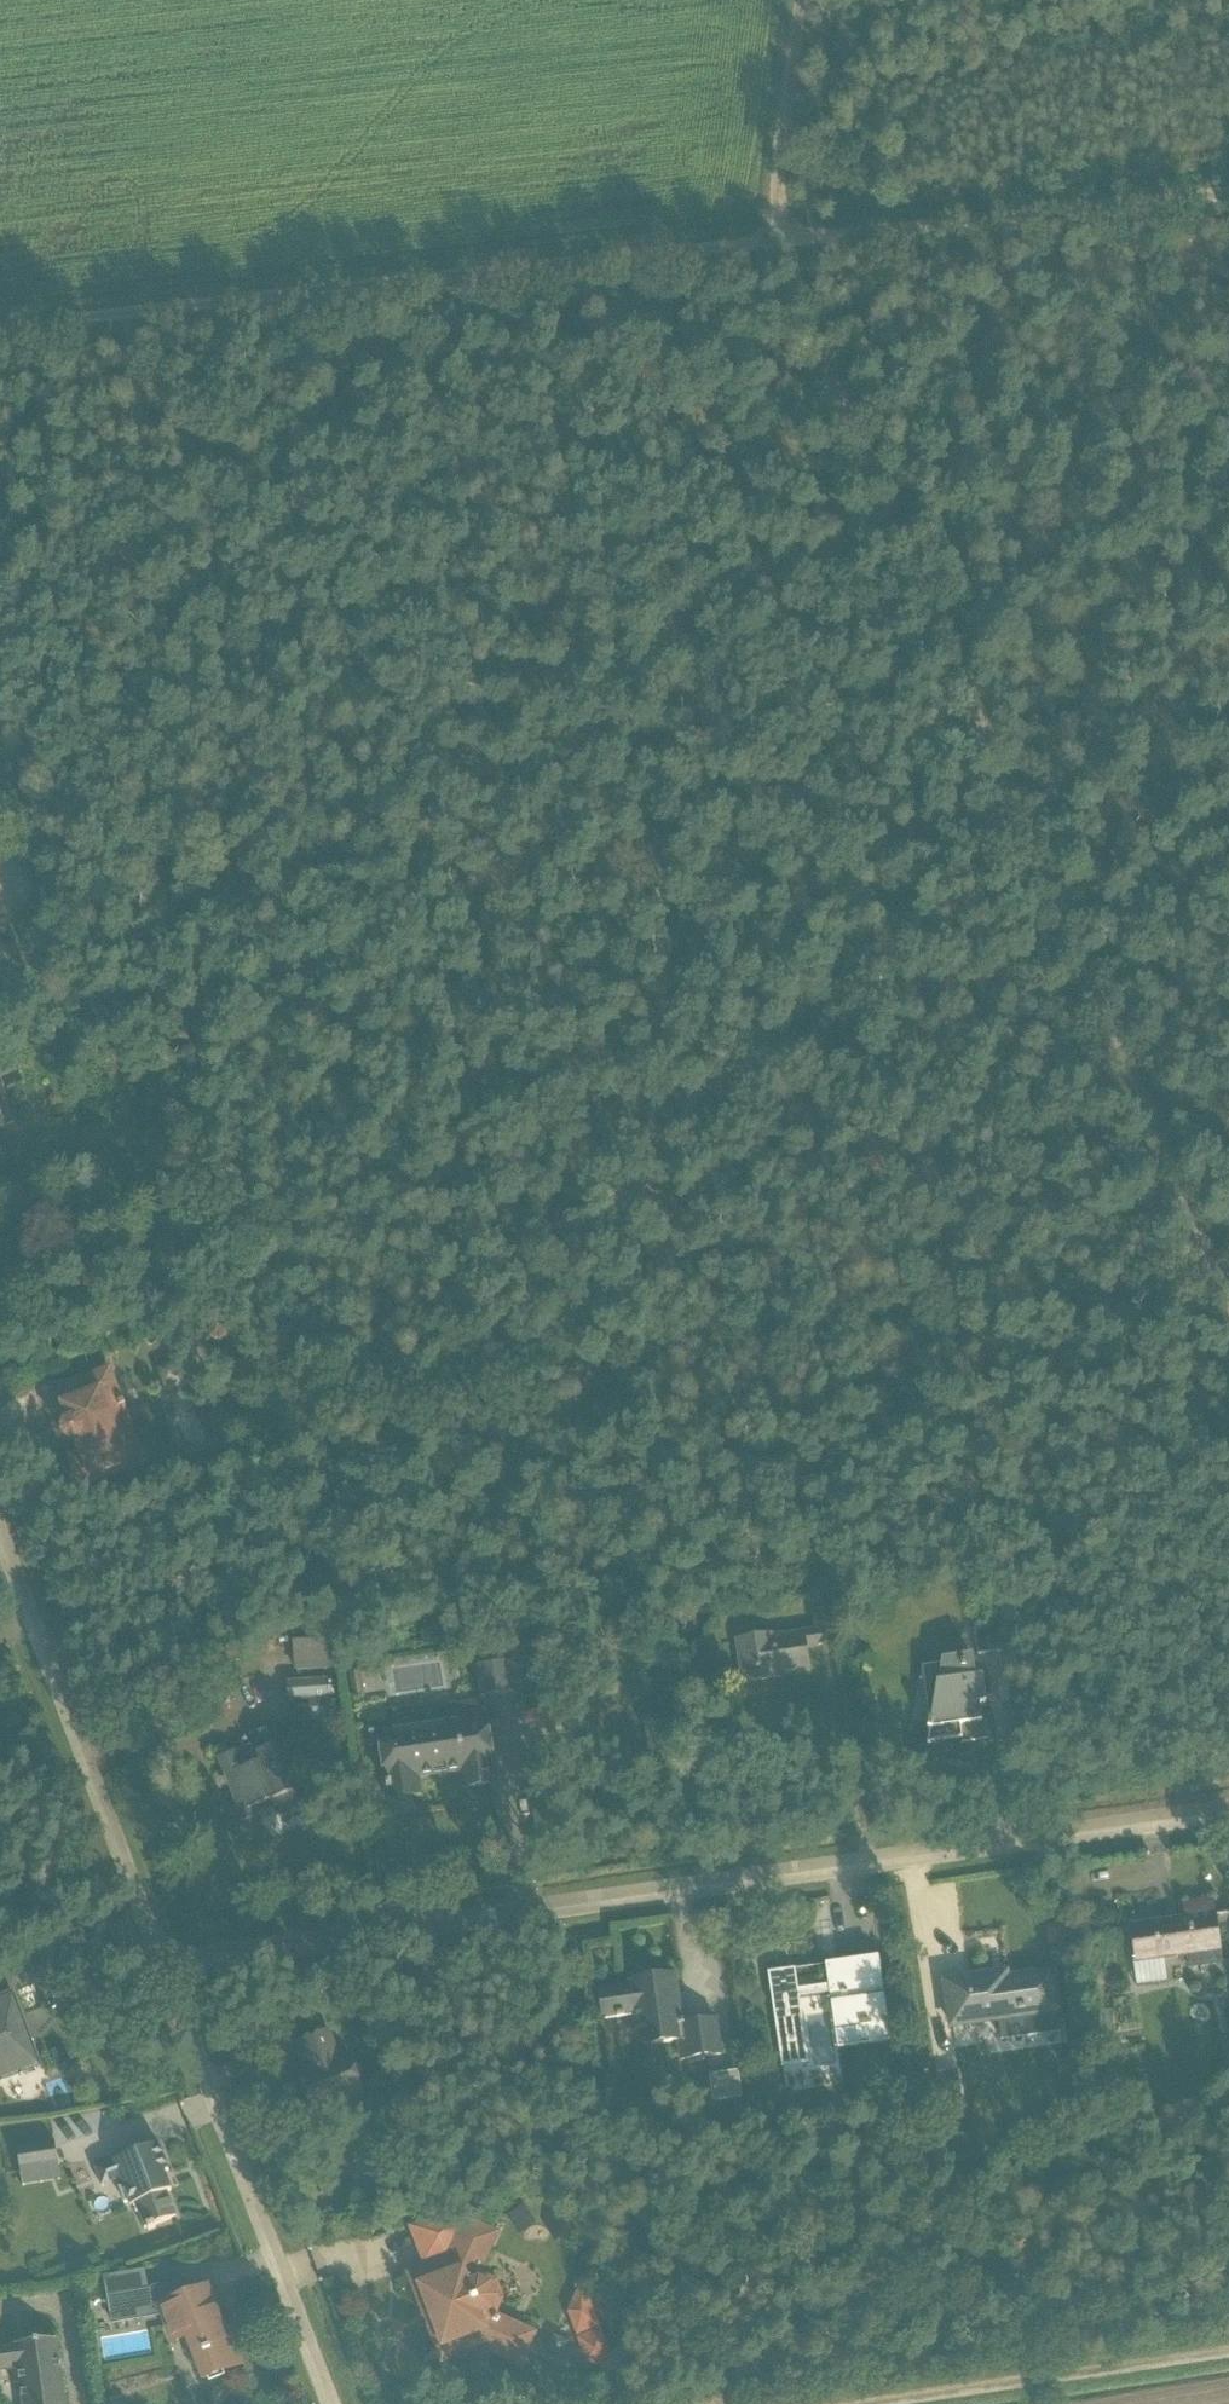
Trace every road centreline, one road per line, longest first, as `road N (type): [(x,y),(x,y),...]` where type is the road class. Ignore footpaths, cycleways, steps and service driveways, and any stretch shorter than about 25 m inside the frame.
road 1 (track): [(1217,1280),(776,248)]
road 2 (residential): [(165,1970),(1228,1818)]
road 3 (track): [(0,332),(776,248)]
road 4 (residential): [(0,1536),(165,1970)]
road 5 (residential): [(165,1970),(329,2403)]
road 6 (track): [(776,248),(1228,196)]
road 7 (track): [(884,2403),(1228,2355)]
road 8 (track): [(802,0),(776,248)]

